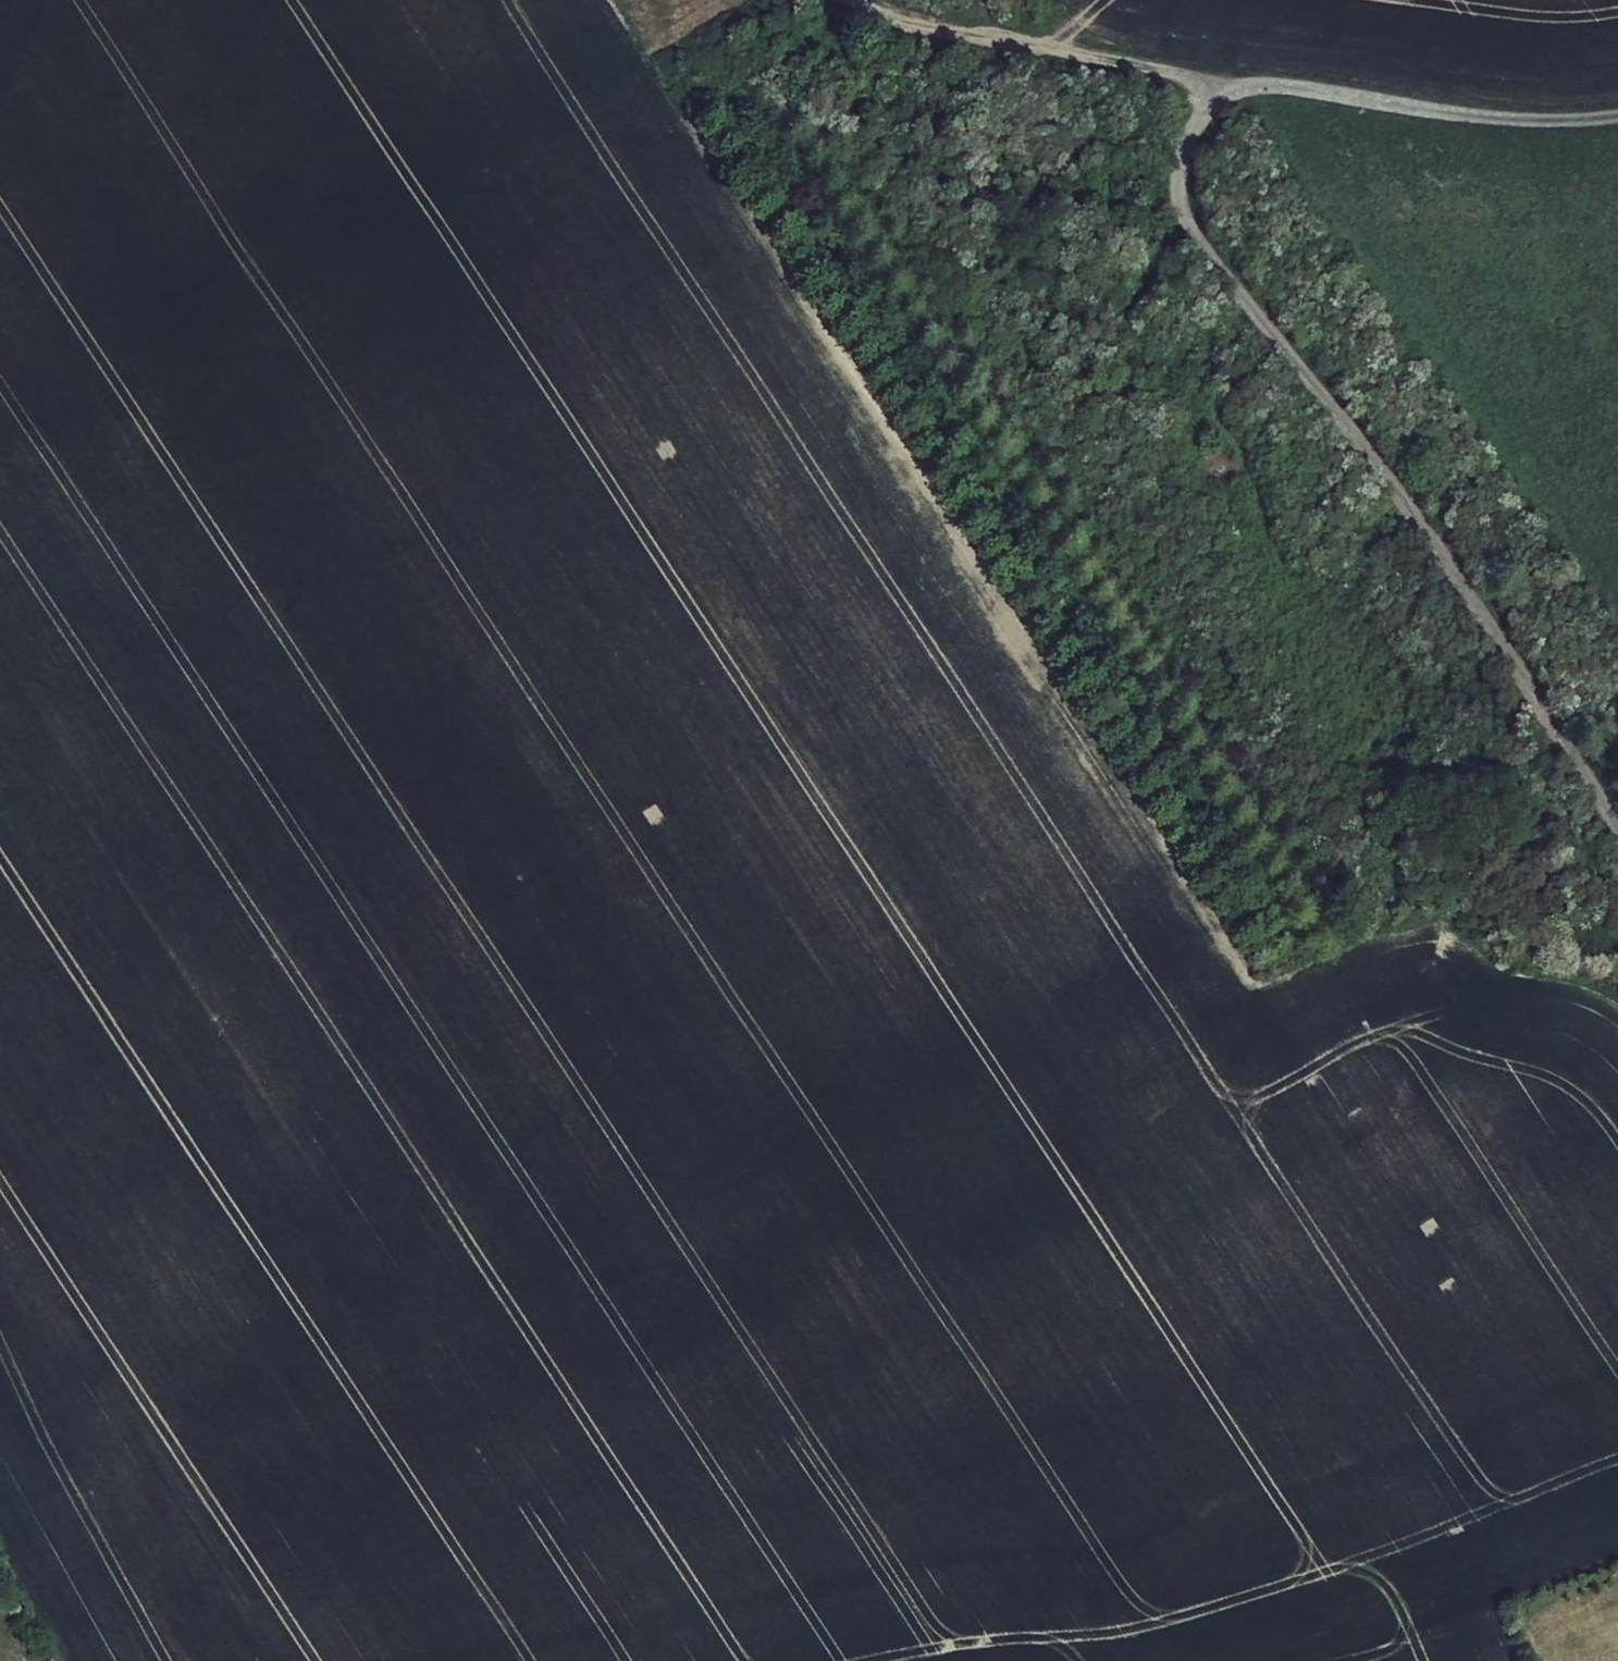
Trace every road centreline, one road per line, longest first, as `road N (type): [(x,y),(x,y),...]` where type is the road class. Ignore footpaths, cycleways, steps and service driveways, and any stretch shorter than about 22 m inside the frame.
road 1 (unclassified): [(1172,214),(1517,674),(1617,850)]
road 2 (unclassified): [(1222,85),(1533,121),(1617,117)]
road 3 (unclassified): [(1014,43),(1172,214)]
road 4 (unclassified): [(1014,43),(1222,85)]
road 5 (unclassified): [(848,0),(918,26),(1014,43)]
road 6 (unclassified): [(1222,85),(1186,145),(1172,214)]

